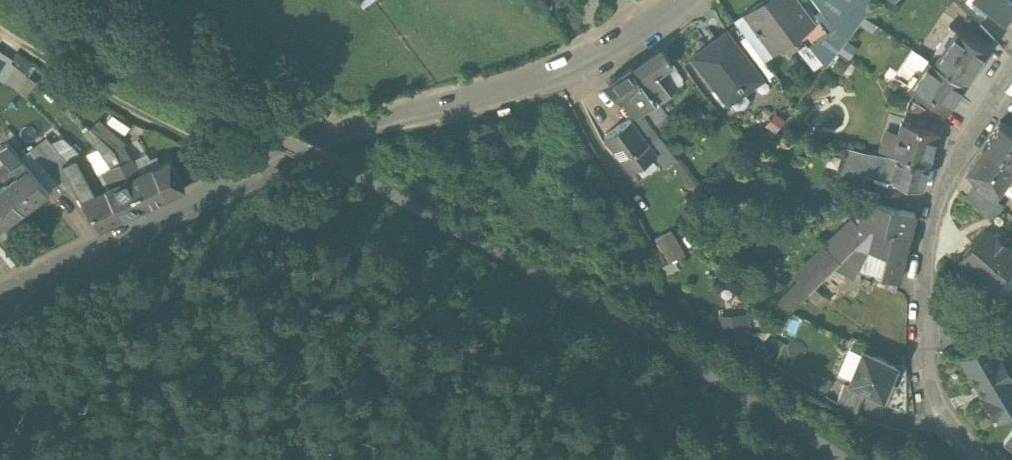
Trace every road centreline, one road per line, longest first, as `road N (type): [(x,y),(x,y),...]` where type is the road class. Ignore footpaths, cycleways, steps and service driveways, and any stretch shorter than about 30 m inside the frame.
road 1 (residential): [(694,0),(664,27),(558,87),(314,171),(0,318)]
road 2 (residential): [(1011,76),(954,170),(928,259),(931,395),(950,441),(969,459)]
road 3 (track): [(0,30),(265,193)]

